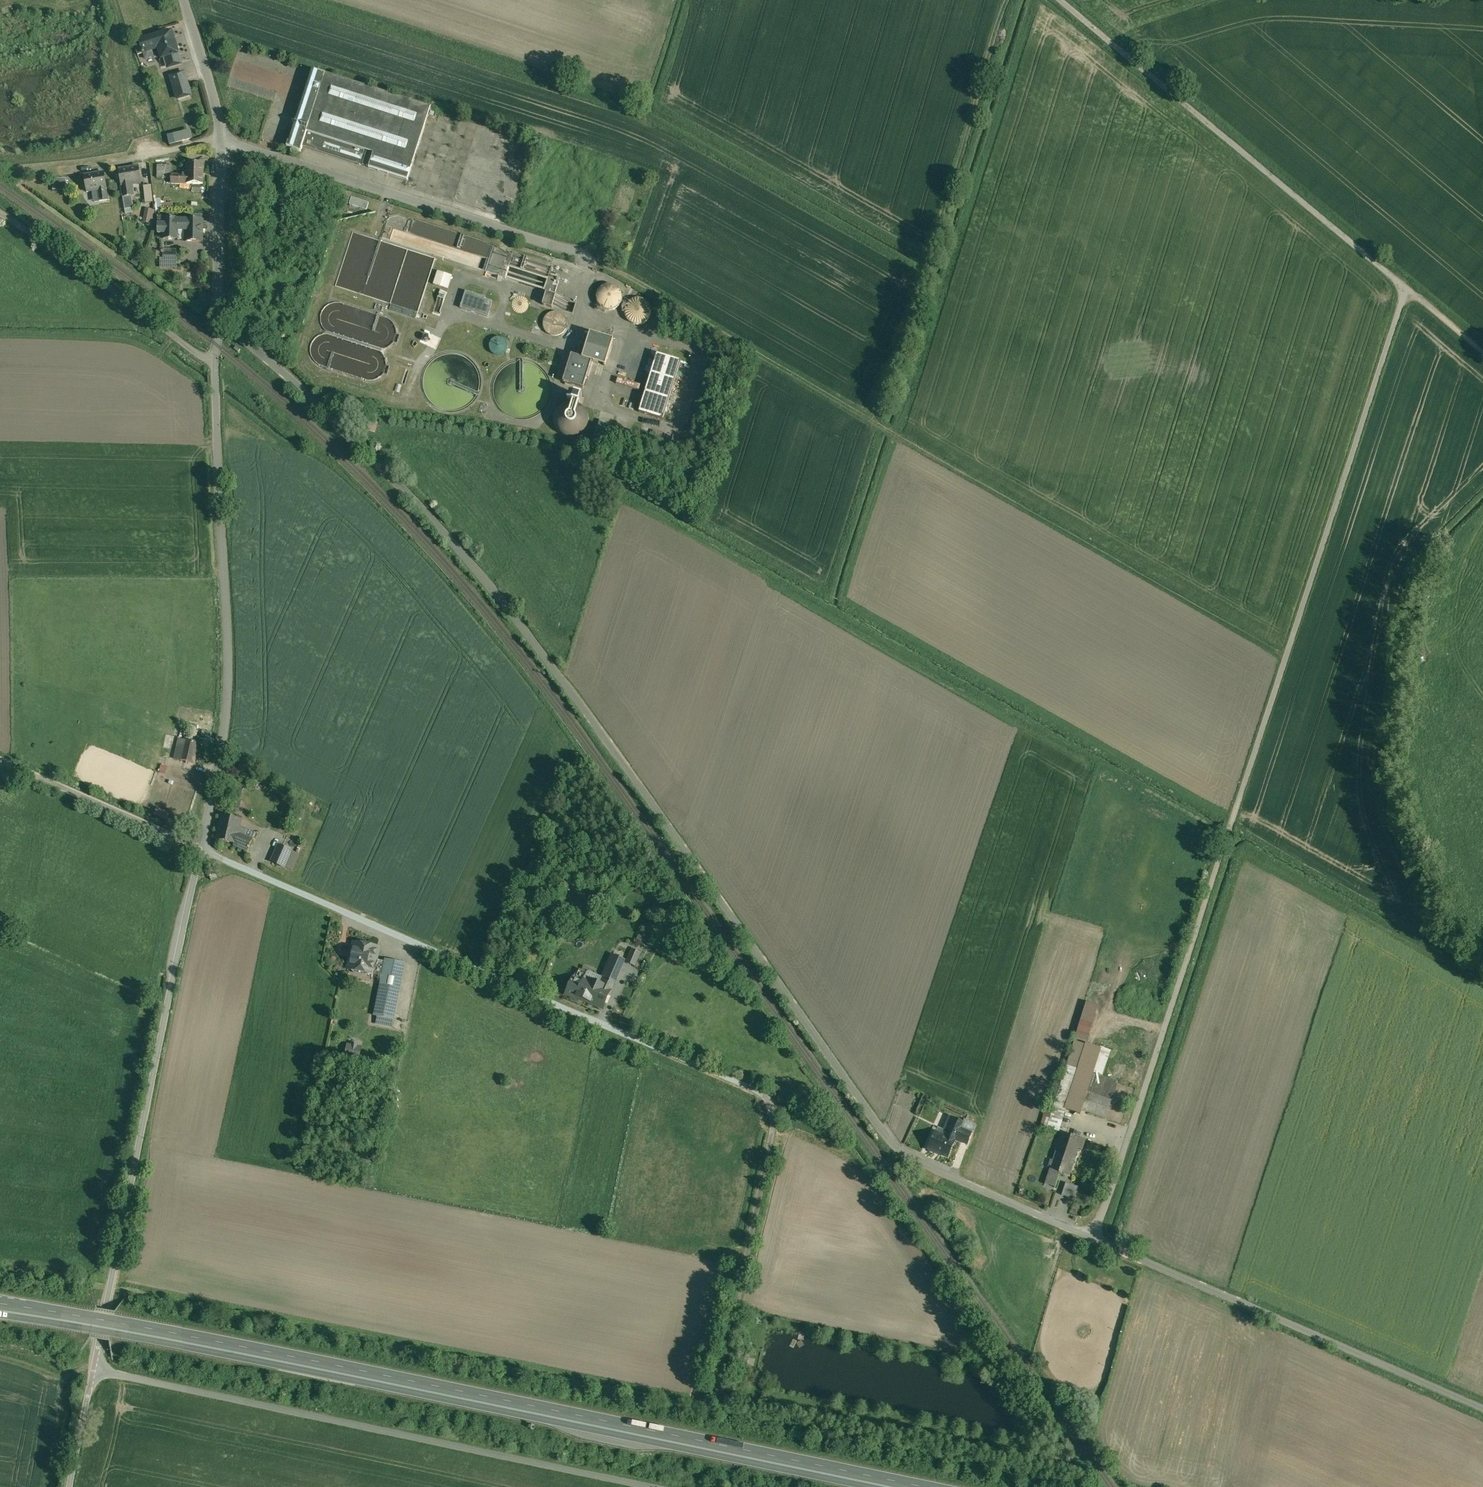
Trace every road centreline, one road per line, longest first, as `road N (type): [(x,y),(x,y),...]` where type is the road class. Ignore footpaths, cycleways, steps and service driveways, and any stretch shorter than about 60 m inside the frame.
road 1 (unclassified): [(1061,0),(1406,289),(1093,1240)]
road 2 (unclassified): [(219,309),(396,477),(592,715),(899,1153),(1093,1240)]
road 3 (trunk): [(920,1486),(0,1305)]
road 4 (track): [(948,276),(897,429),(1285,657)]
road 5 (unclassified): [(95,1373),(649,1486)]
road 6 (unclassified): [(95,1373),(203,851)]
road 7 (unclassified): [(217,369),(230,659),(225,746),(203,851)]
road 8 (track): [(753,1356),(730,1353),(777,1133),(768,1096),(609,1026)]
road 9 (unclassified): [(1093,1240),(1482,1409)]
road 10 (track): [(897,429),(597,259)]
road 11 (track): [(948,276),(1028,0)]
road 12 (residential): [(217,369),(0,213)]
road 13 (unclassified): [(203,851),(0,761)]
road 14 (unclassified): [(220,139),(219,309)]
road 15 (unclassified): [(184,0),(220,139)]
road 16 (residential): [(220,139),(82,168)]

